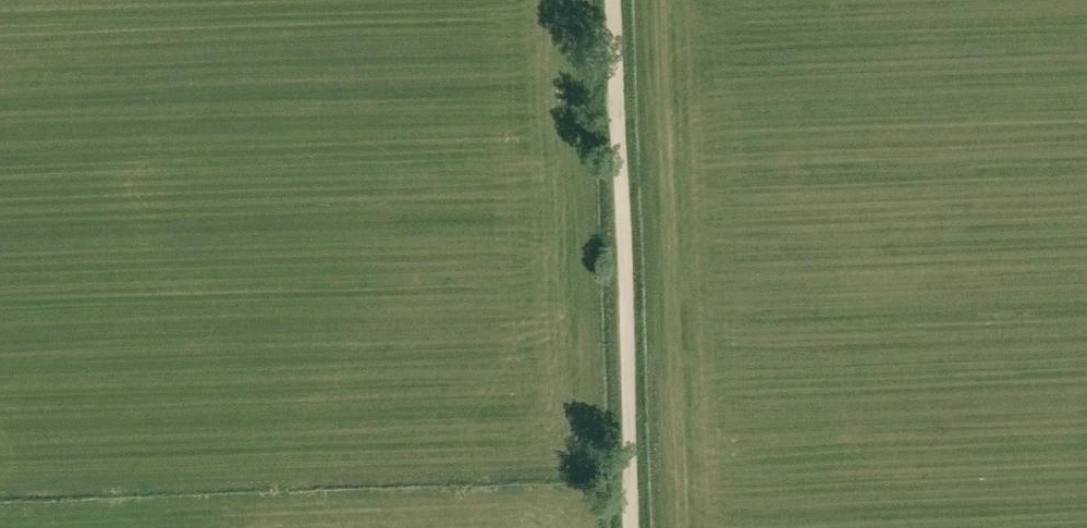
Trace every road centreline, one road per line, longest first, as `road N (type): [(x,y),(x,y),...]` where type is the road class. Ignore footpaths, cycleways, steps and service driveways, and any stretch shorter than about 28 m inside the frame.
road 1 (track): [(630,527),(612,0)]

